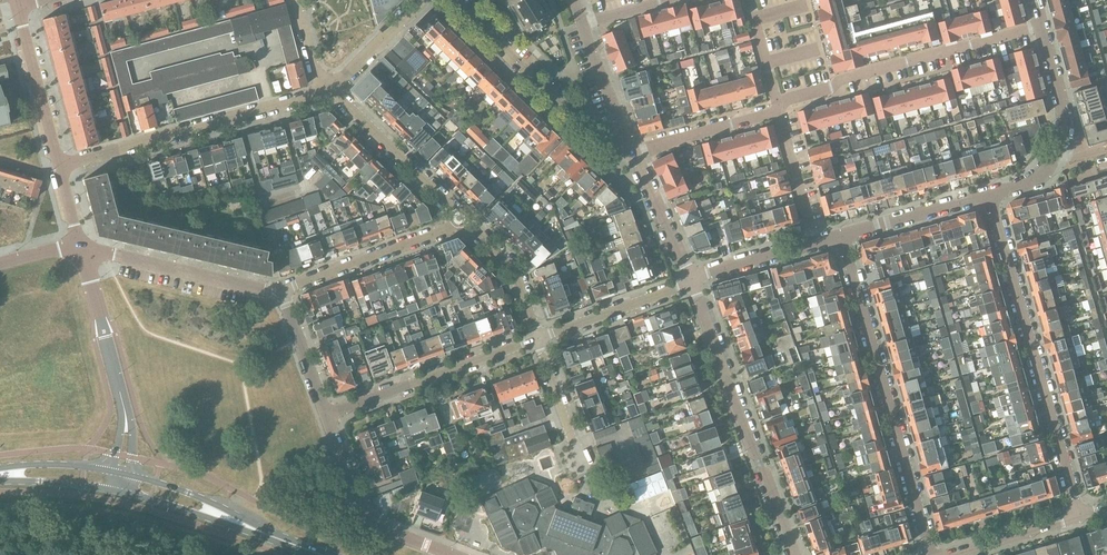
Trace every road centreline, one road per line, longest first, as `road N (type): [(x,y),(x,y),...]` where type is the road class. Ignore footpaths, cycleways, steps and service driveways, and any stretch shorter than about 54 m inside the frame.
road 1 (residential): [(1080,517),(990,194)]
road 2 (residential): [(931,554),(842,236)]
road 3 (residential): [(795,554),(691,282)]
road 4 (residential): [(59,167),(328,92)]
road 5 (residential): [(778,110),(787,99),(840,80),(1041,26)]
road 6 (residential): [(628,139),(597,143),(453,0)]
road 7 (residential): [(326,415),(539,338)]
road 8 (secondary): [(331,554),(130,474)]
road 9 (residential): [(639,473),(623,434),(579,449),(539,338)]
road 10 (residential): [(451,554),(368,521),(326,415)]
road 11 (residential): [(281,291),(82,250)]
road 12 (secondary): [(121,491),(314,554)]
road 13 (residential): [(281,291),(460,218)]
road 14 (residential): [(460,218),(328,92)]
road 15 (tertiary): [(59,167),(19,6)]
road 16 (residential): [(539,338),(691,282)]
road 17 (residential): [(842,236),(990,194)]
road 18 (residential): [(633,151),(778,110)]
road 19 (residential): [(539,338),(517,276),(460,218)]
road 20 (residential): [(691,282),(633,151)]
road 21 (tertiary): [(119,388),(82,250)]
road 22 (residential): [(814,244),(778,110)]
road 23 (residential): [(949,554),(1080,517)]
road 24 (residential): [(326,415),(281,291)]
road 25 (residential): [(328,92),(422,0)]
road 26 (residential): [(1055,153),(1065,119),(1041,26)]
road 27 (residential): [(691,282),(814,244)]
road 28 (residential): [(628,139),(582,23)]

